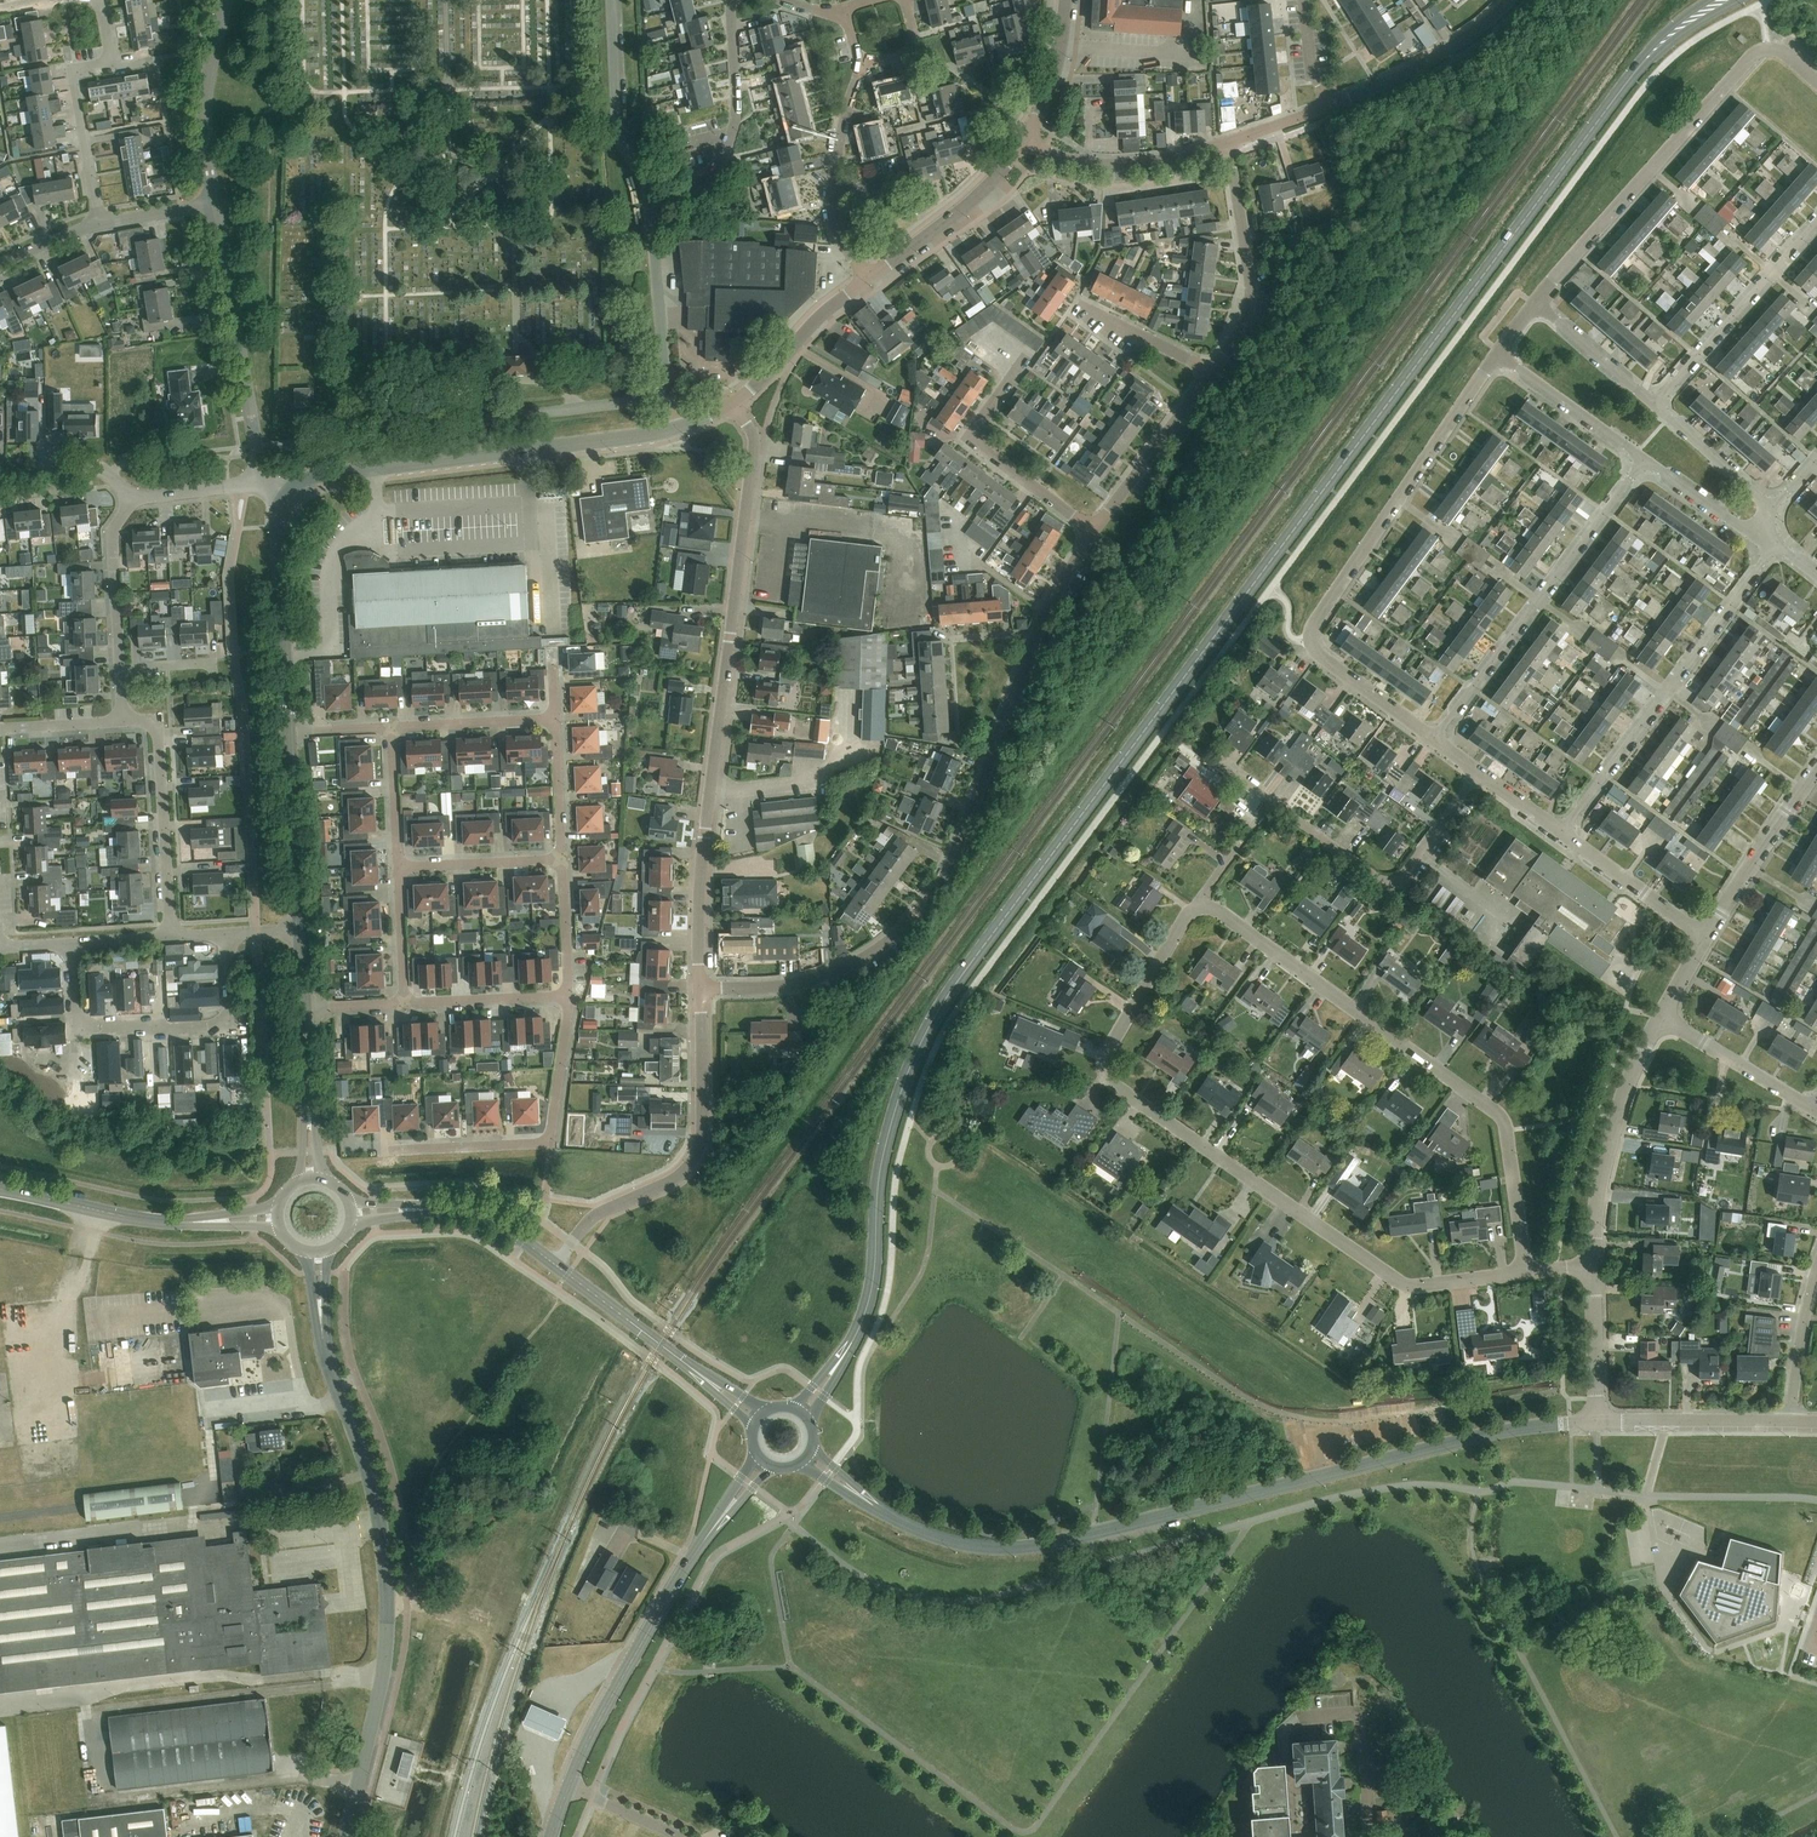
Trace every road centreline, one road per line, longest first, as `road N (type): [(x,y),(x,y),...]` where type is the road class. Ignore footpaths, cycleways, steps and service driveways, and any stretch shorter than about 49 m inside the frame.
road 1 (tertiary): [(845,1355),(872,1294),(888,1136),(914,1058),(953,988),(1643,57),(1727,0)]
road 2 (tertiary): [(860,1496),(950,1542),(1036,1546),(1484,1435),(1597,1421)]
road 3 (residential): [(1203,908),(1188,915),(1103,1054),(1108,1081),(1400,1281),(1520,1270)]
road 4 (residential): [(701,987),(779,985),(843,968),(916,904),(1043,606),(1093,531)]
road 5 (unclassified): [(348,1836),(387,1666),(385,1540),(381,1504),(327,1353),(318,1252)]
road 6 (unclassified): [(701,987),(701,878),(755,445),(732,404)]
road 7 (residential): [(1520,1270),(1501,1117),(1376,1022),(1203,908)]
road 8 (residential): [(1433,735),(1316,655),(1311,623),(1497,353)]
road 9 (unclassified): [(283,495),(308,478),(674,429)]
road 10 (residential): [(308,441),(667,400)]
road 11 (residential): [(1561,830),(1776,545)]
road 12 (residential): [(1219,765),(1390,887),(1480,772)]
road 13 (unclassified): [(557,1264),(589,1219),(678,1177),(692,1162),(700,1140),(701,987)]
road 14 (residential): [(1433,735),(1641,459)]
road 15 (residential): [(1536,300),(1756,51),(1767,50)]
road 16 (residential): [(71,944),(74,1014),(87,1030),(226,1020),(227,935)]
road 17 (residential): [(395,1150),(546,1143),(570,998)]
road 18 (unclassified): [(260,484),(214,203)]
road 19 (residential): [(101,221),(72,70),(112,64),(104,0)]
road 20 (residential): [(1594,1266),(1604,1169),(1660,1019)]
road 21 (tertiary): [(0,1189),(132,1219),(253,1220)]
road 22 (residential): [(1093,531),(966,440),(1021,360)]
road 23 (tertiary): [(688,1564),(568,1787)]
road 24 (residential): [(649,208),(701,180),(722,158),(734,110),(732,0)]
road 25 (residential): [(124,720),(148,720),(160,740),(171,937)]
road 26 (residential): [(1658,407),(1816,225)]
road 27 (unclassified): [(288,730),(276,526),(283,495)]
road 28 (residential): [(867,279),(837,231),(831,191),(860,57)]
road 29 (residential): [(1210,367),(1244,294),(1231,142)]
road 30 (tertiary): [(557,1264),(476,1212),(351,1212)]
road 31 (residential): [(649,208),(642,172),(617,132),(611,0)]
road 32 (unclassified): [(867,279),(977,198),(1026,140)]
road 33 (unclassified): [(1510,0),(1443,53),(1329,107)]
road 34 (unclassified): [(214,203),(204,119),(226,0)]
road 35 (residential): [(1705,936),(1816,764)]
road 36 (residential): [(1093,531),(1210,367)]
road 37 (unclassified): [(301,931),(288,730)]
road 38 (tertiary): [(1597,1421),(1793,1424)]
road 39 (residential): [(667,400),(649,208)]
road 40 (unclassified): [(732,404),(867,279)]
road 41 (residential): [(1641,459),(1497,353)]
road 42 (residential): [(1705,936),(1561,830)]
road 43 (residential): [(1813,1111),(1660,1019)]
road 44 (residential): [(121,670),(112,530),(131,497)]
road 45 (unclassified): [(312,1180),(305,1011)]
road 46 (tertiary): [(690,1367),(557,1264)]
road 47 (residential): [(404,1005),(570,998)]
road 48 (residential): [(393,727),(556,720)]
road 49 (residential): [(1536,300),(1658,407)]
road 50 (residential): [(398,867),(560,860)]
road 51 (residential): [(1776,545),(1744,532),(1641,459)]
road 52 (residential): [(1597,1421),(1594,1266)]
road 53 (residential): [(1793,1424),(1816,1275)]
road 54 (residential): [(1658,407),(1768,510)]
road 55 (residential): [(1210,367),(1075,304)]
road 56 (unclassified): [(1026,140),(1062,44),(1065,0)]
road 57 (unclassified): [(1231,142),(1153,164),(1089,165)]
road 58 (unclassified): [(0,479),(93,468),(131,497)]
road 59 (residential): [(398,867),(393,727)]
road 60 (residential): [(560,860),(556,720)]
road 61 (residential): [(570,998),(560,860)]
road 62 (residential): [(404,1005),(398,867)]
road 63 (unclassified): [(131,497),(260,484)]
road 64 (residential): [(0,728),(124,720)]
road 65 (residential): [(678,1836),(568,1787)]

